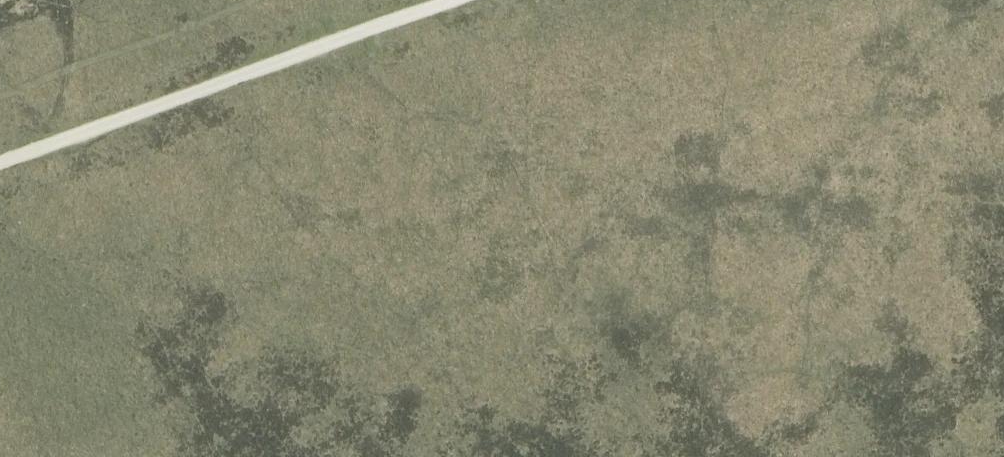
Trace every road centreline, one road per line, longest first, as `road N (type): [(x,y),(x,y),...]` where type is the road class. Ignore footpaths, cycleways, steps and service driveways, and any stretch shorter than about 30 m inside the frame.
road 1 (track): [(455,0),(0,164)]

